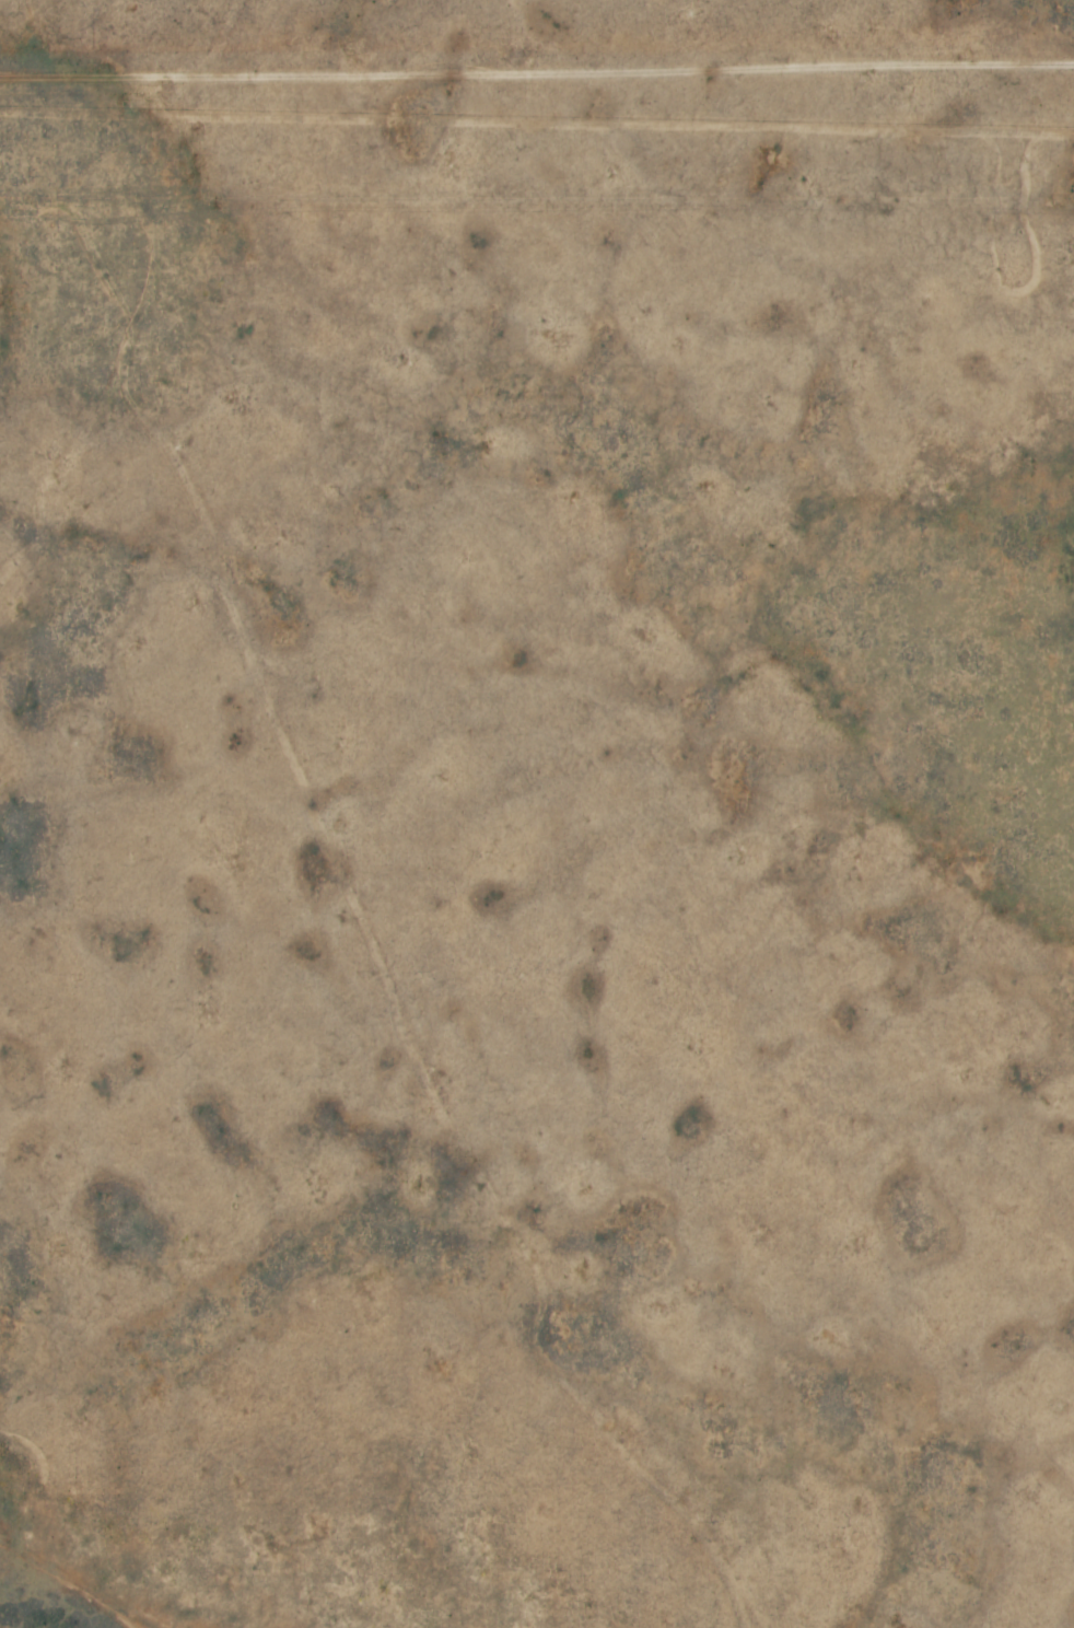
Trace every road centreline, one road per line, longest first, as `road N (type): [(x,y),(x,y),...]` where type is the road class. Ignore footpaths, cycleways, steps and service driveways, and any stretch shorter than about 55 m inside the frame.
road 1 (residential): [(0,4),(1073,9)]

